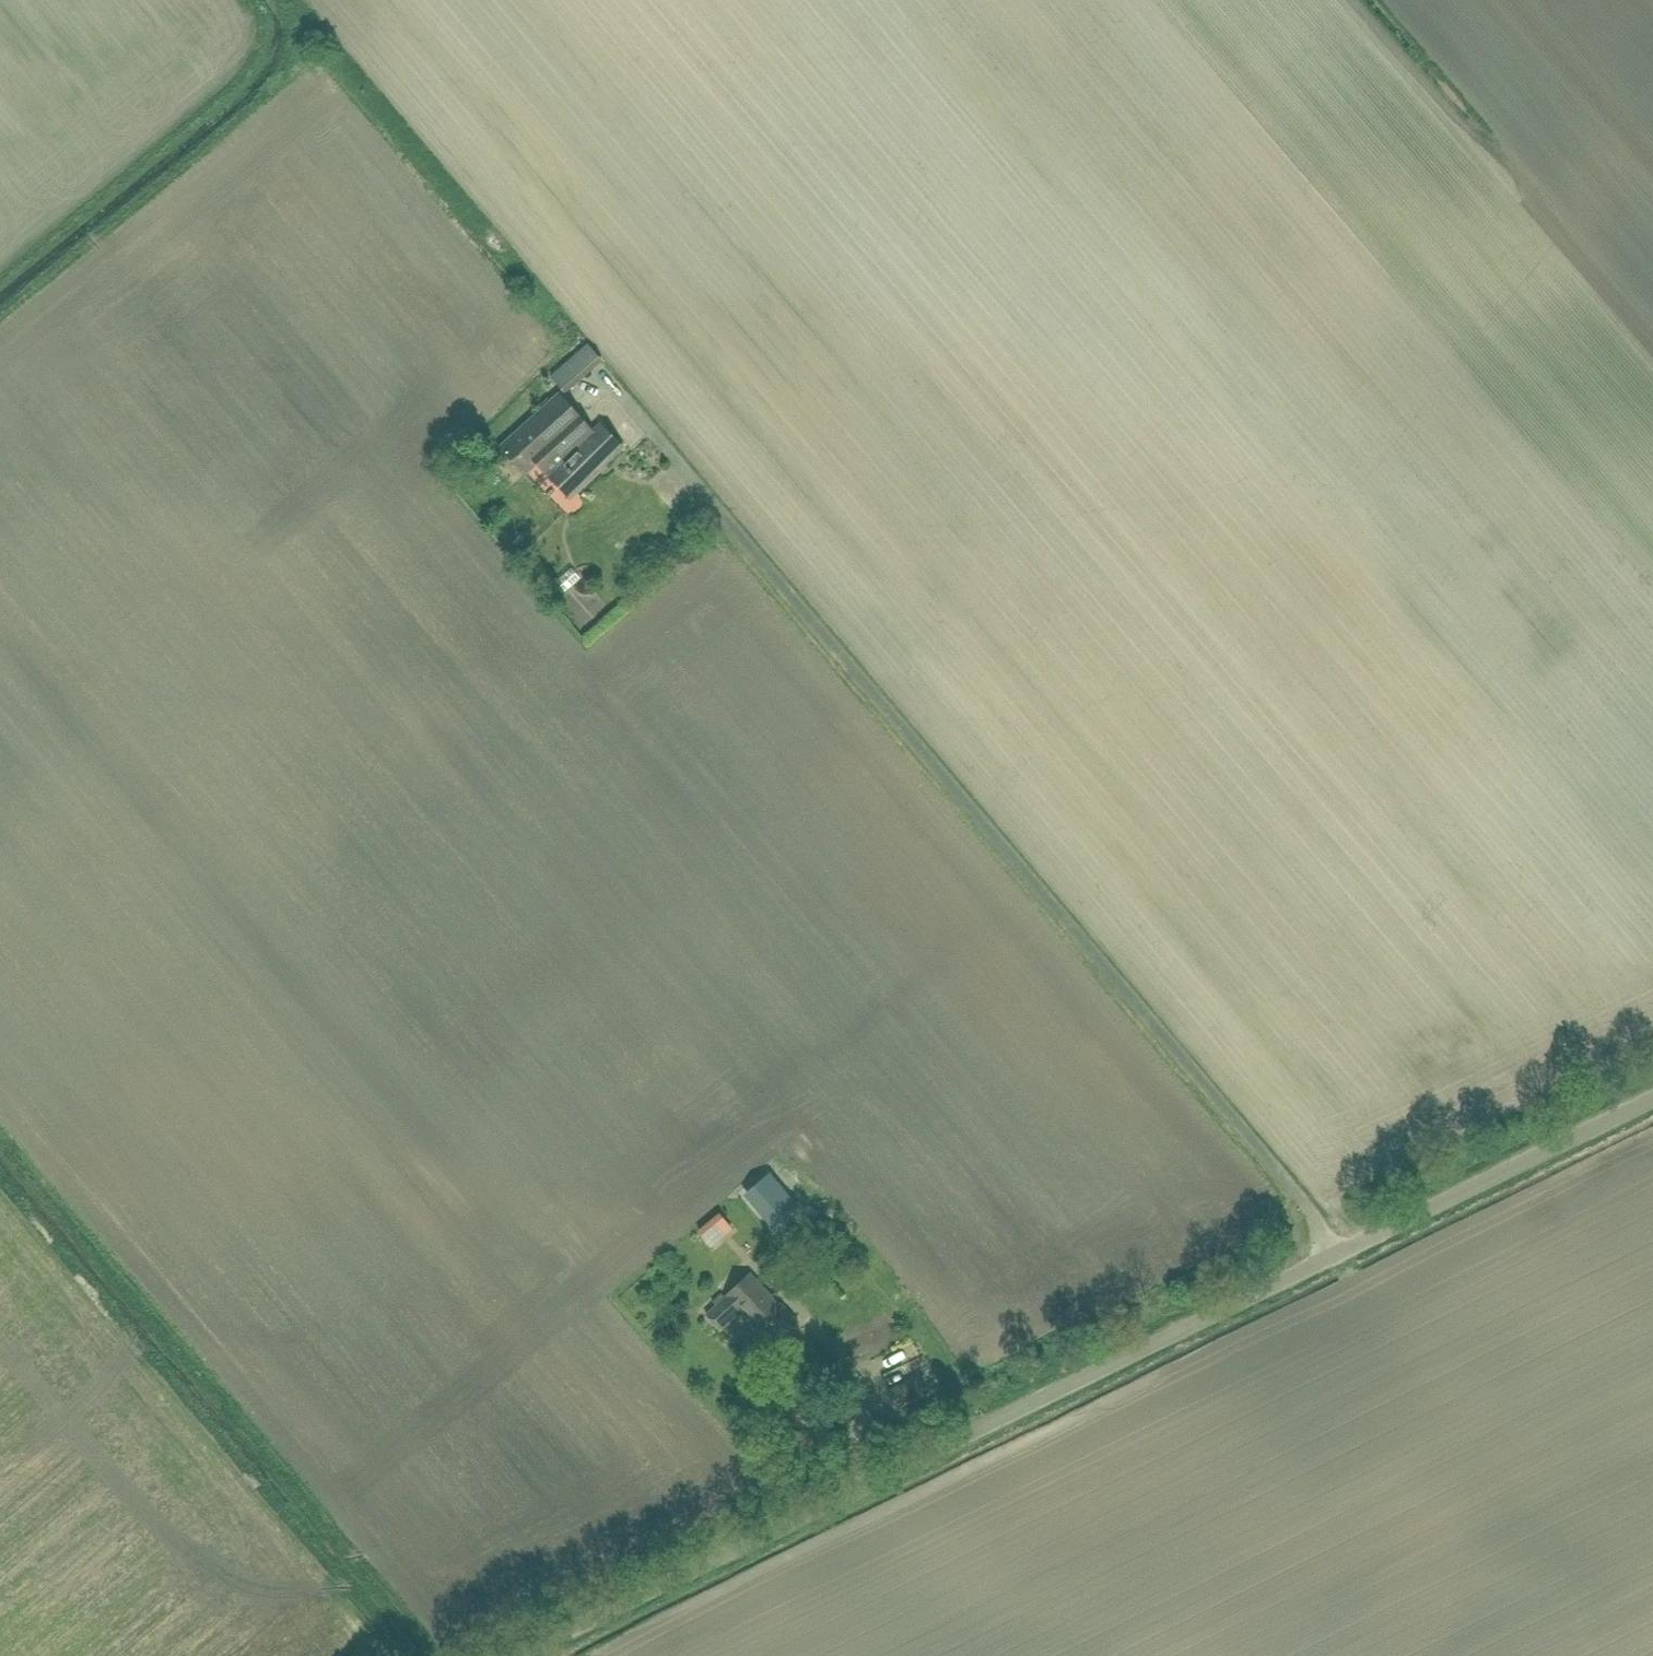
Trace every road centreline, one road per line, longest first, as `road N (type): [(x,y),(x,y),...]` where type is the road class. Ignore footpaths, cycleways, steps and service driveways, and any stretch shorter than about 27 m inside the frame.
road 1 (unclassified): [(520,1655),(1652,1103)]

